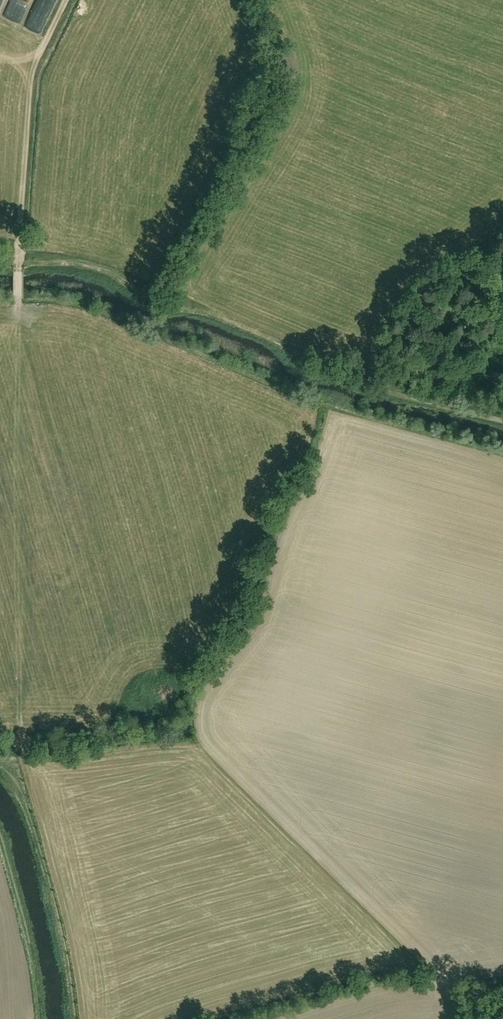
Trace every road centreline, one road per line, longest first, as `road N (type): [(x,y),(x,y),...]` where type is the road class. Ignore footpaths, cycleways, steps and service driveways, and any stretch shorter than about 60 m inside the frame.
road 1 (track): [(19,265),(104,270),(142,293),(257,331),(336,375),(502,422)]

